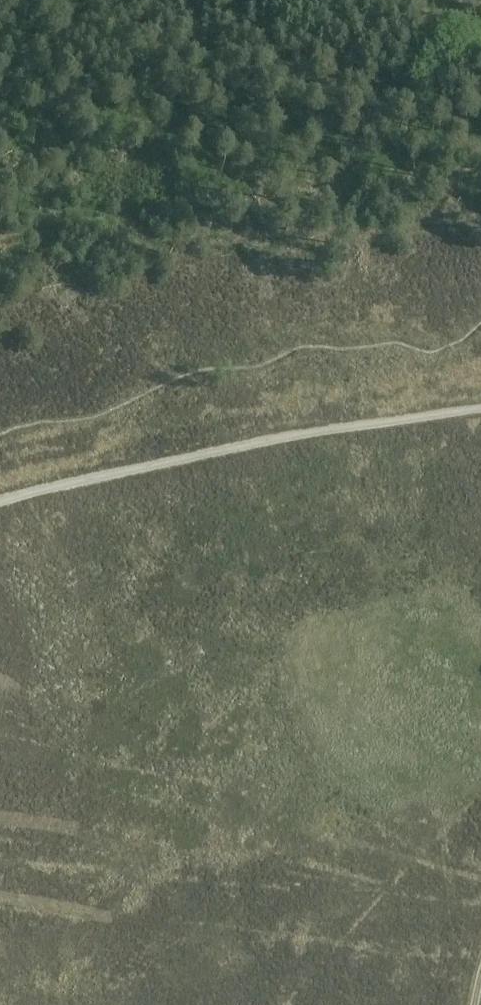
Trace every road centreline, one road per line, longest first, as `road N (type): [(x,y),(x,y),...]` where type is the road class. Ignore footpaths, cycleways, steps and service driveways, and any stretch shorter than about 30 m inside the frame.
road 1 (track): [(480,403),(369,427),(270,430),(203,457),(0,503)]

